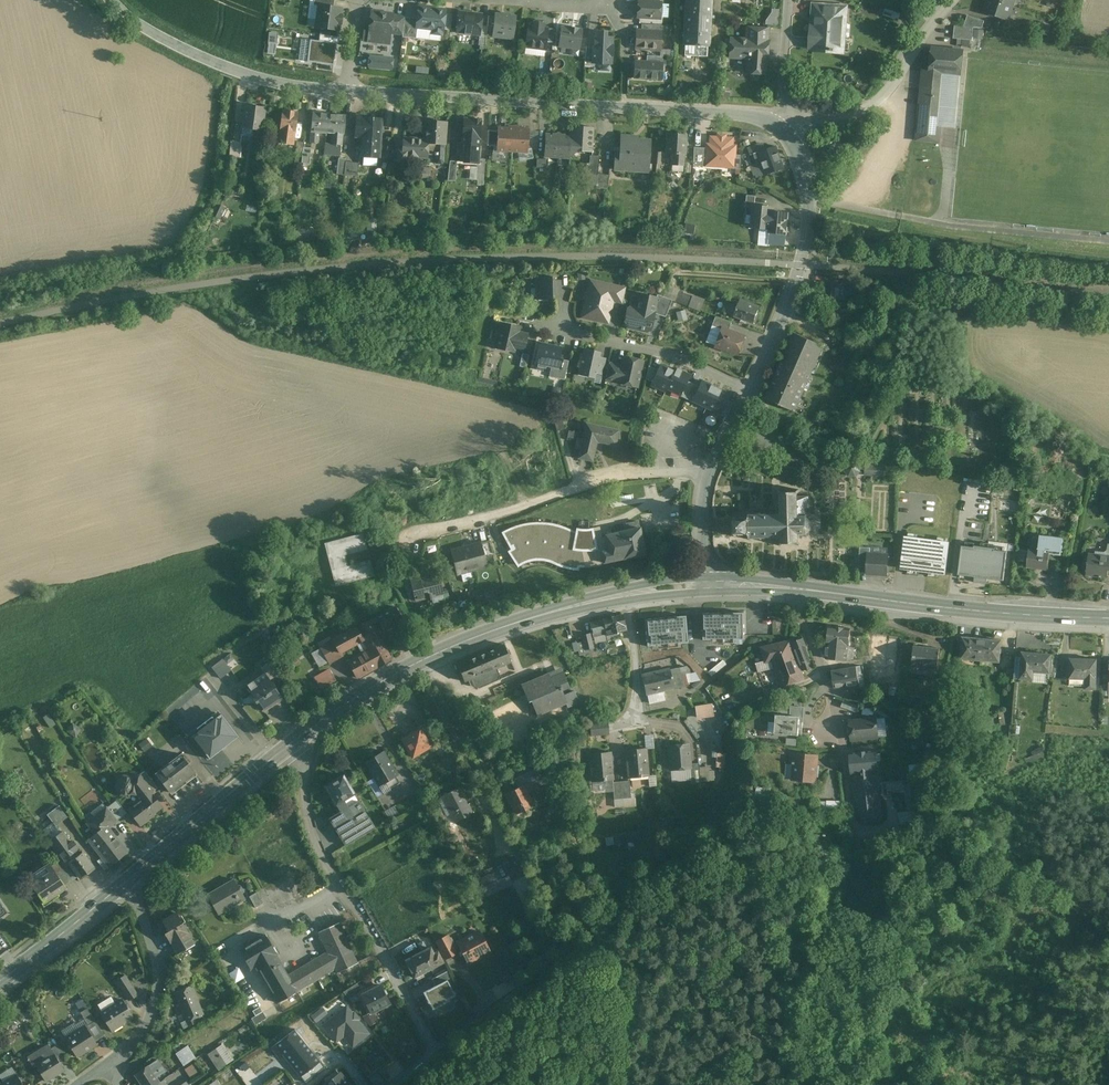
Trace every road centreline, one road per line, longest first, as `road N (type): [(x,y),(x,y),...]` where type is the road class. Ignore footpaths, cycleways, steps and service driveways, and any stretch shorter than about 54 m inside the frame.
road 1 (unclassified): [(775,124),(752,114),(352,92)]
road 2 (primary): [(708,583),(598,598),(496,628),(385,680),(313,725)]
road 3 (unclassified): [(313,725),(306,794),(313,844),(435,1047)]
road 4 (primary): [(1108,618),(984,612),(797,588)]
road 5 (residential): [(707,476),(643,470),(582,481),(513,513),(409,533)]
road 6 (unclassified): [(750,391),(791,303),(808,237),(808,200),(792,141)]
road 7 (unclassified): [(352,92),(268,80),(191,53),(115,0)]
road 8 (residential): [(505,312),(668,353),(750,391)]
road 9 (primary): [(313,725),(124,882)]
road 10 (residential): [(792,141),(811,122),(879,104),(955,0)]
road 11 (unclassified): [(120,1075),(155,1011),(160,981),(145,914),(124,882)]
road 12 (residential): [(844,759),(797,588)]
road 13 (primary): [(124,882),(0,980)]
road 14 (track): [(854,902),(859,862),(844,759)]
road 15 (residential): [(775,124),(784,105),(790,0)]

